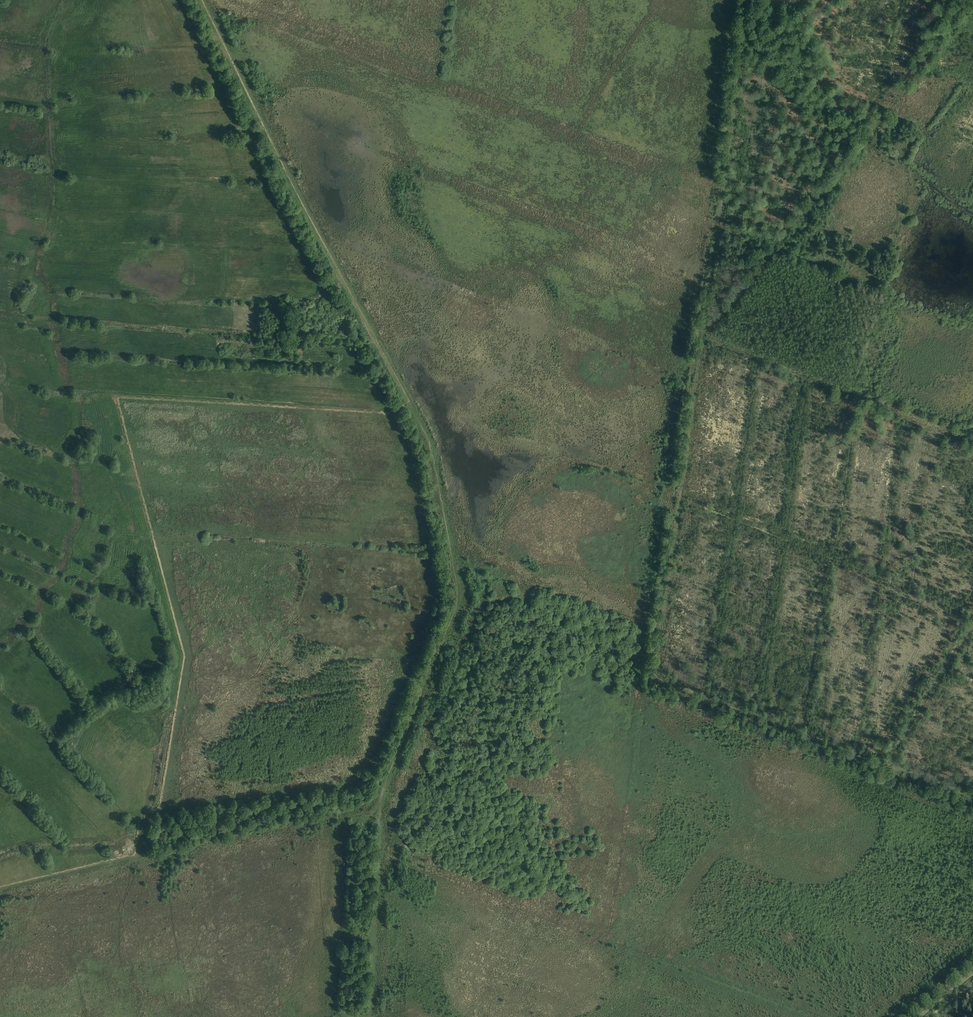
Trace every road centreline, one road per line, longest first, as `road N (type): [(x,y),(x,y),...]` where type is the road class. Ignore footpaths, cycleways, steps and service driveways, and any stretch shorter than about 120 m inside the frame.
road 1 (track): [(972,797),(667,683),(655,666),(750,0)]
road 2 (track): [(383,792),(456,609),(433,453),(200,0)]
road 3 (track): [(888,765),(972,620)]

